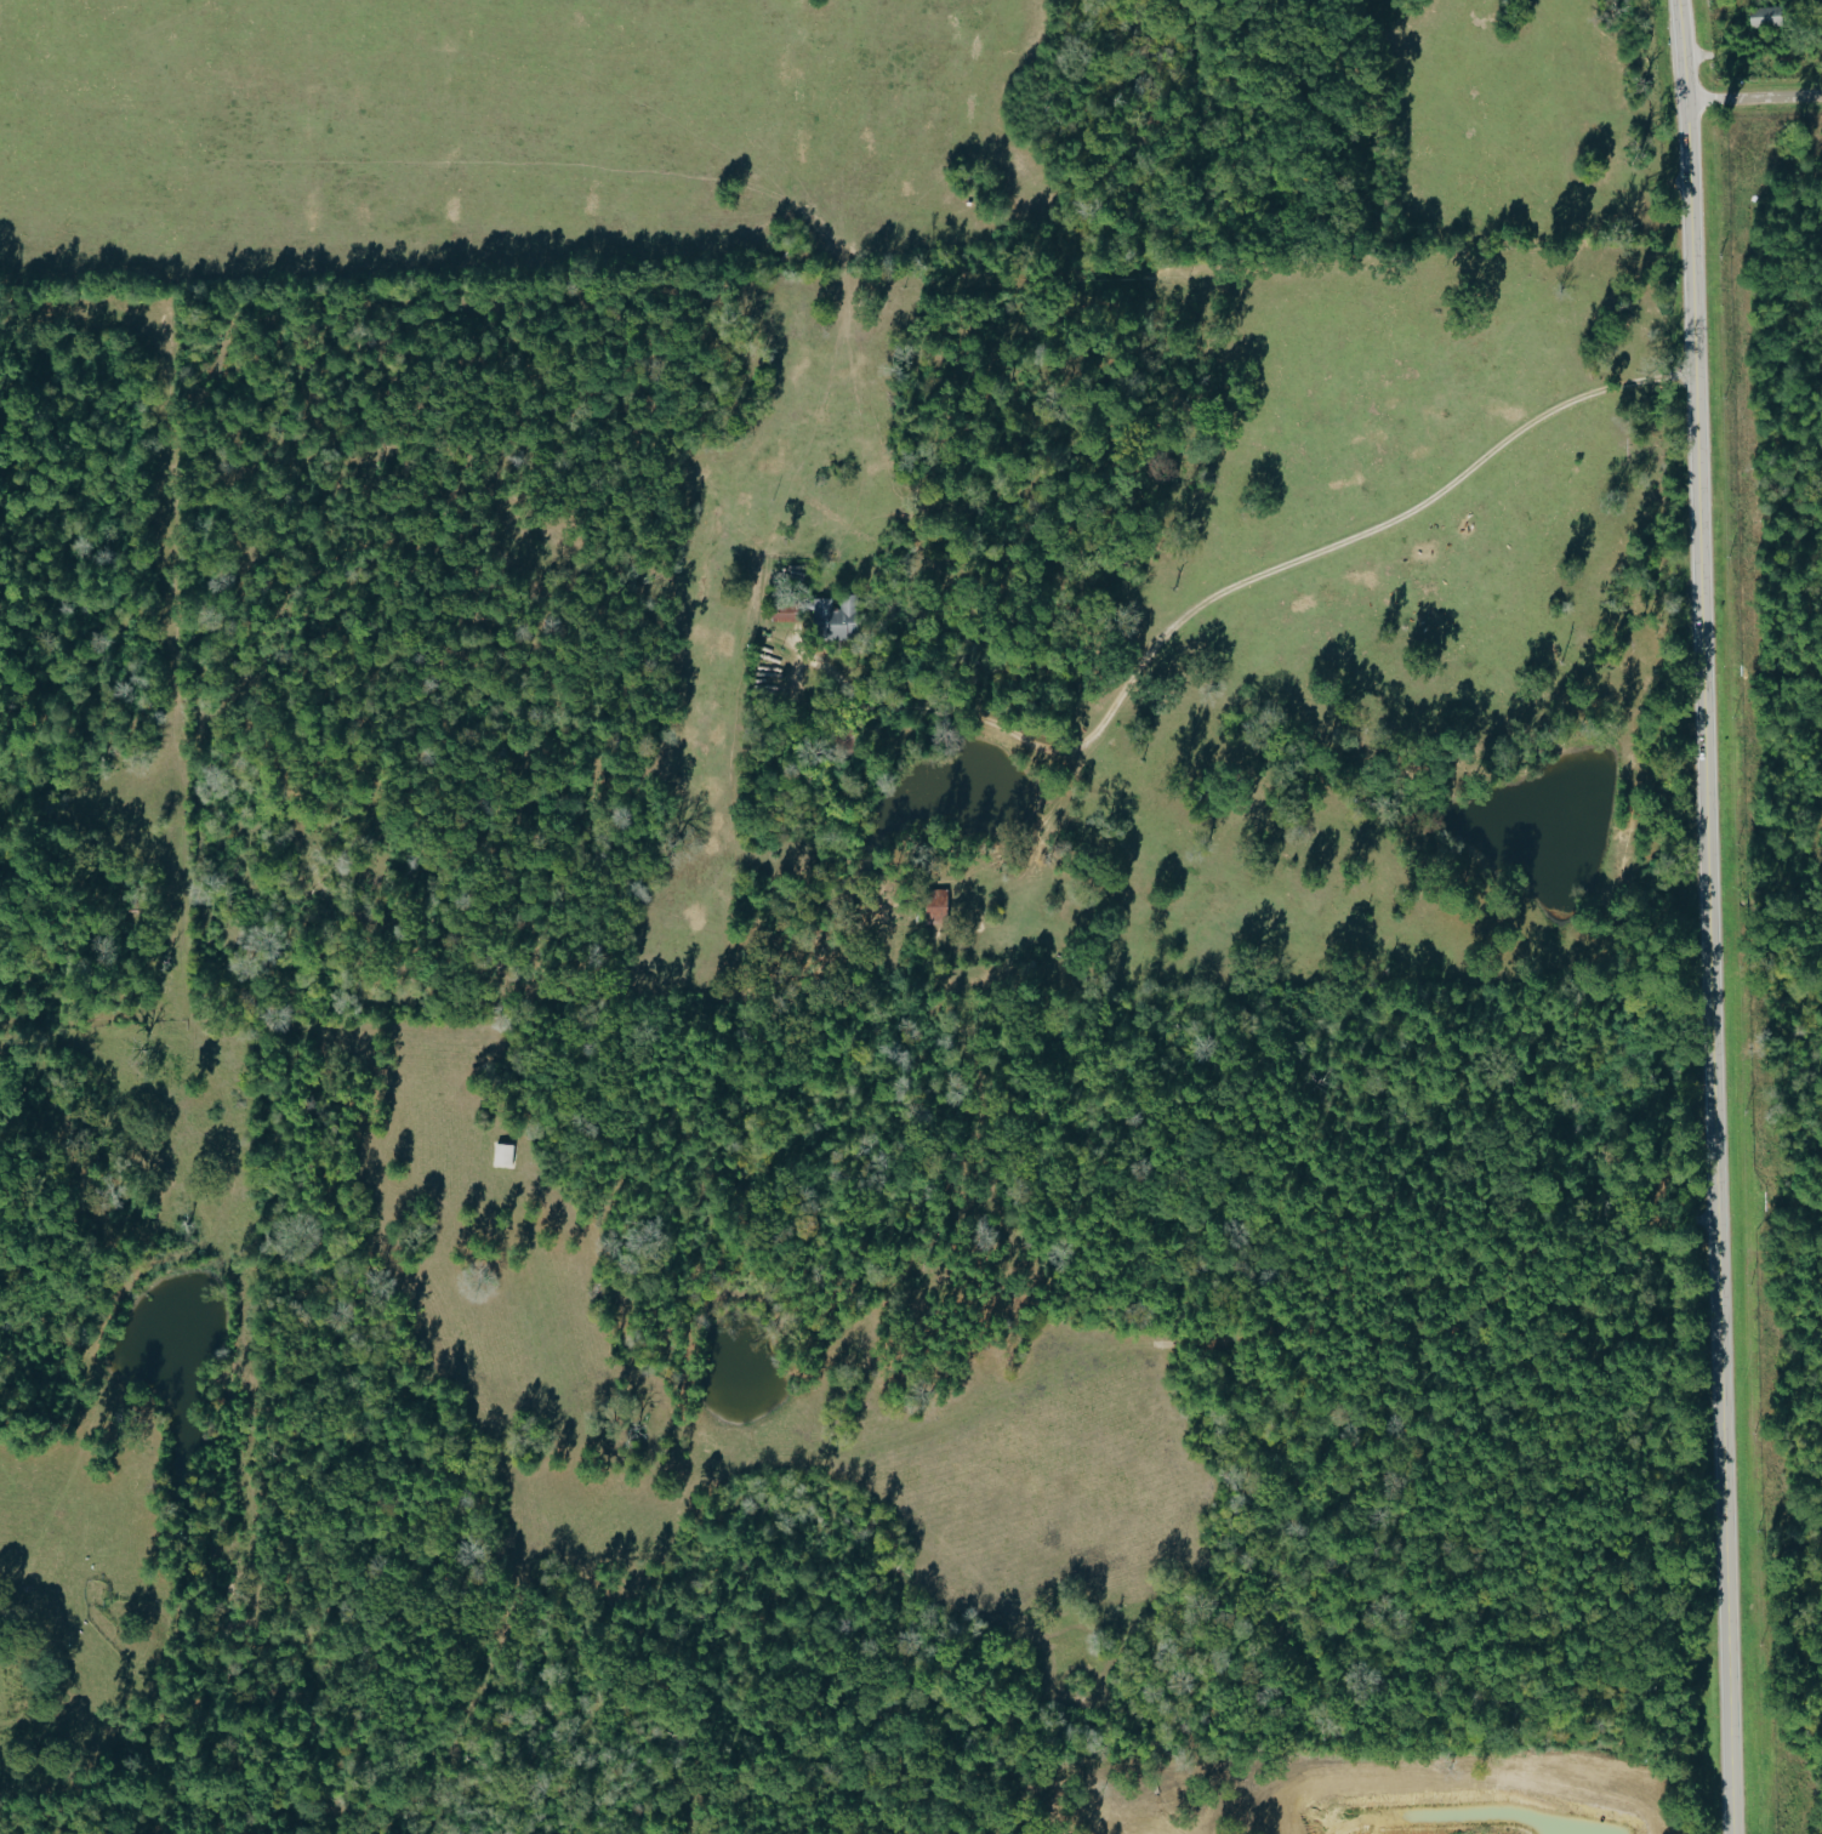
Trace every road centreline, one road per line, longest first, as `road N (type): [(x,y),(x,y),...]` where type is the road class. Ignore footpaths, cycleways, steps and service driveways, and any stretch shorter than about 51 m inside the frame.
road 1 (secondary): [(1721,1833),(1685,99),(1675,0)]
road 2 (residential): [(1685,99),(1821,95)]

